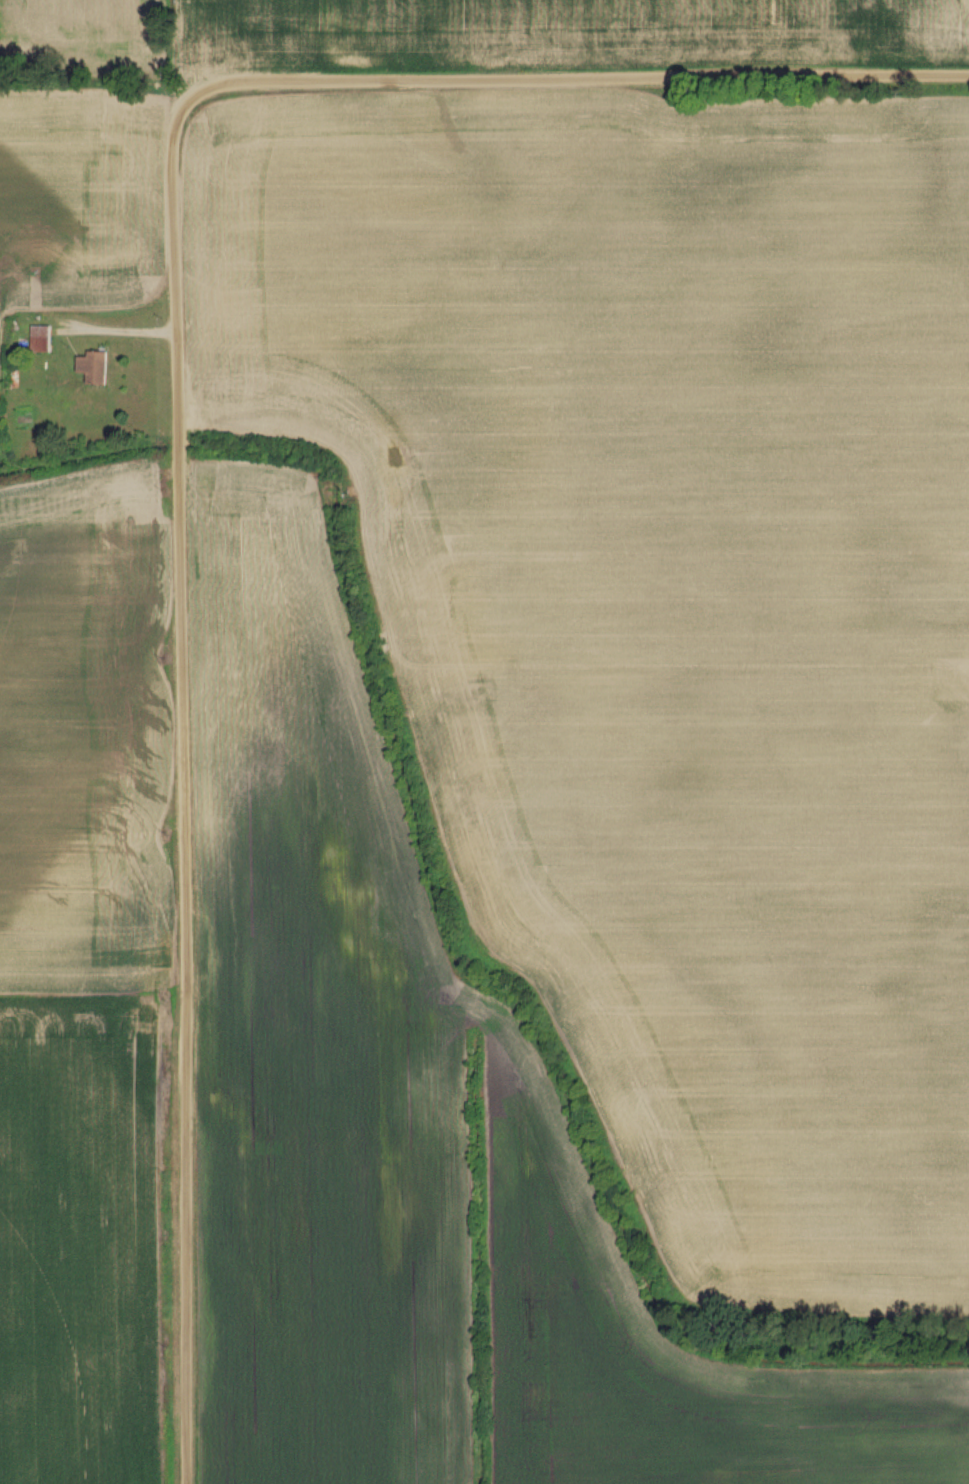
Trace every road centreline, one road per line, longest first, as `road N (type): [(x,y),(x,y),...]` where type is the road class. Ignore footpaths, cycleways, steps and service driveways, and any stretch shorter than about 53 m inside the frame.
road 1 (residential): [(186,1483),(179,454),(167,155),(168,111),(179,89)]
road 2 (residential): [(179,89),(202,79),(968,73)]

